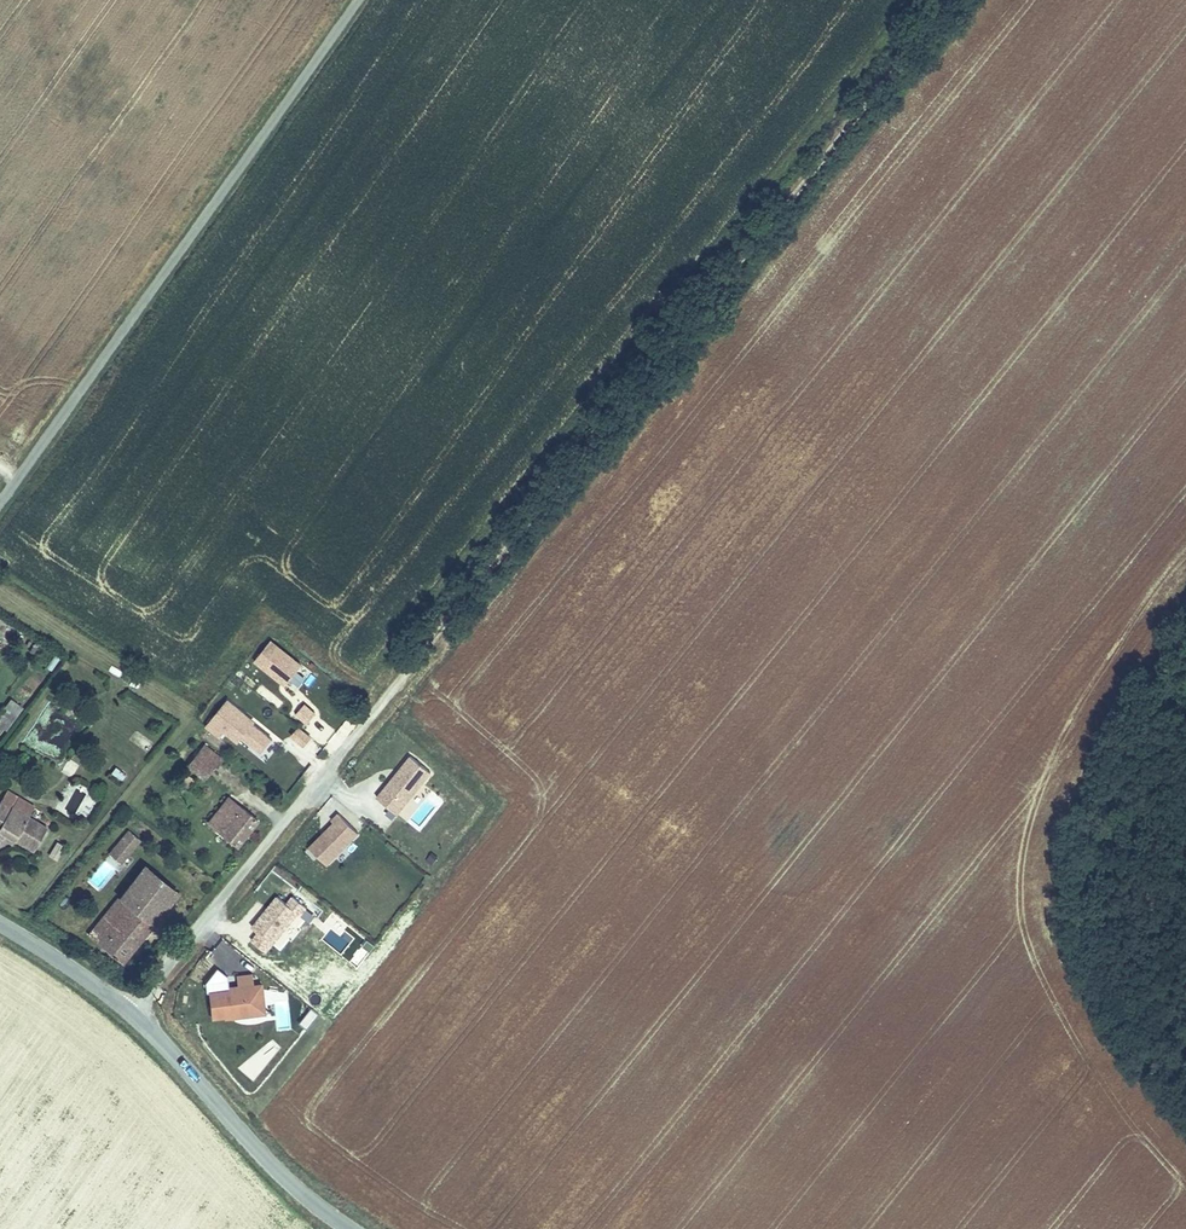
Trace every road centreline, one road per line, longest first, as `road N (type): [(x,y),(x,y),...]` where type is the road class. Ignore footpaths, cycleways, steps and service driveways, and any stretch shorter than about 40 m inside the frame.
road 1 (unclassified): [(356,0),(0,504)]
road 2 (tertiary): [(153,1032),(277,1167),(351,1228)]
road 3 (tertiary): [(153,1032),(77,969),(0,924)]

